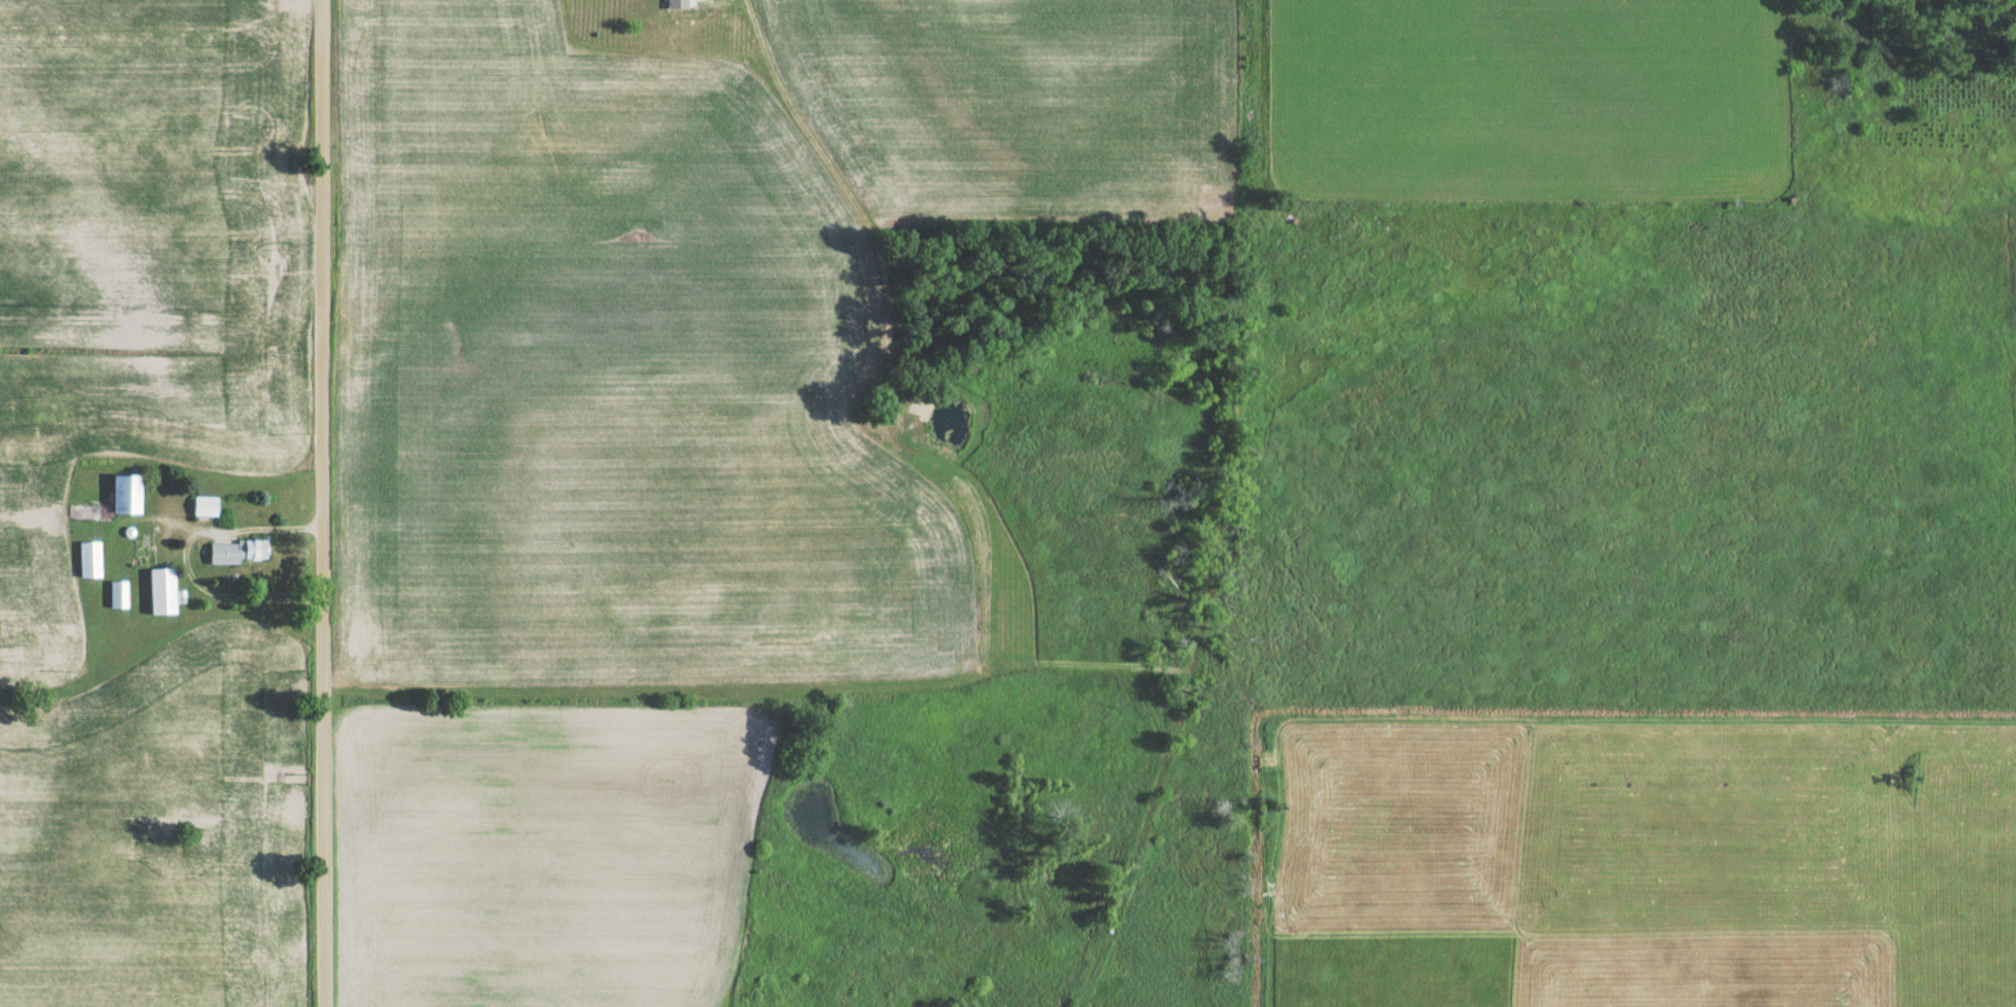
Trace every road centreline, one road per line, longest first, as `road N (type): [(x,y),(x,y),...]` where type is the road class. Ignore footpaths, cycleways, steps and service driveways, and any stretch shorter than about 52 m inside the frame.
road 1 (residential): [(322,1006),(322,0)]

